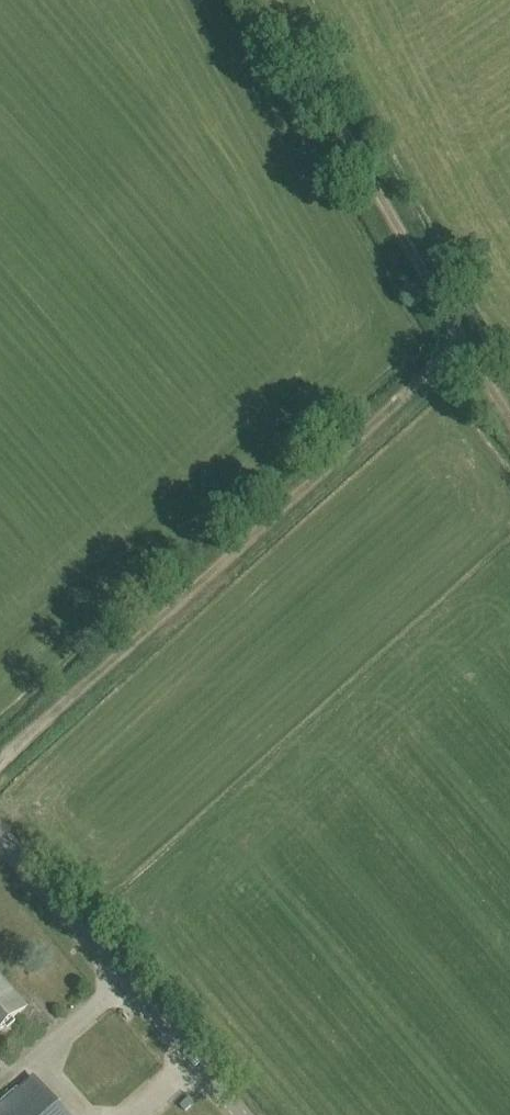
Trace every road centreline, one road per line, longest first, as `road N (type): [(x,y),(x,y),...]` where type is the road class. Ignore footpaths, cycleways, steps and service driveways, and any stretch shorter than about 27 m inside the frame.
road 1 (track): [(460,348),(0,760)]
road 2 (track): [(272,0),(460,348)]
road 3 (unclassified): [(230,1114),(0,847)]

